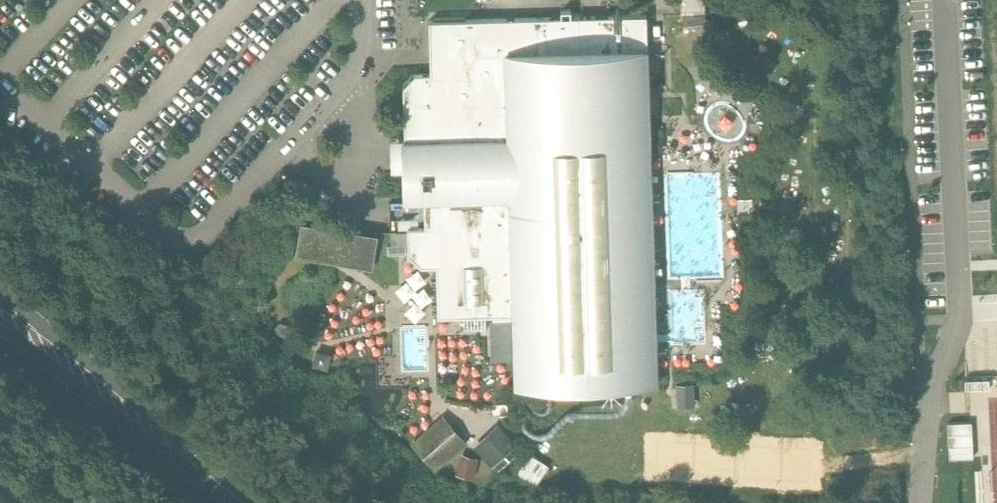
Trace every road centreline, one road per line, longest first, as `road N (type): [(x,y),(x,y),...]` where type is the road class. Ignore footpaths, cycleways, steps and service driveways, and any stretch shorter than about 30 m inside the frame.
road 1 (secondary): [(0,307),(243,502)]

